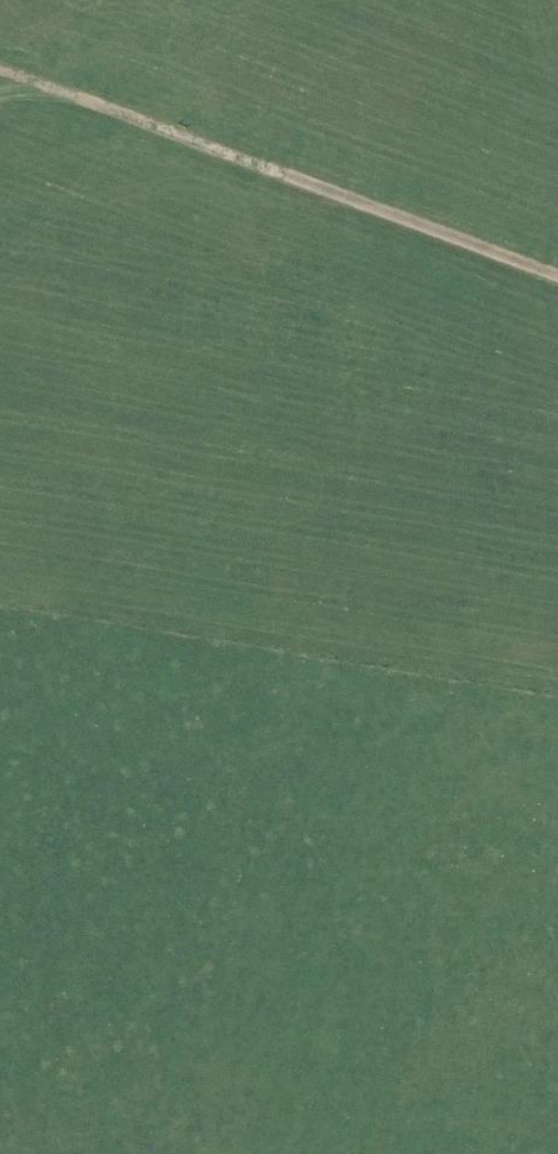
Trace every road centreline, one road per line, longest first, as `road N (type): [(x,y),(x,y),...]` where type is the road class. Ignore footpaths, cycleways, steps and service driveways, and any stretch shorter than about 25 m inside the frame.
road 1 (track): [(0,62),(557,280)]

